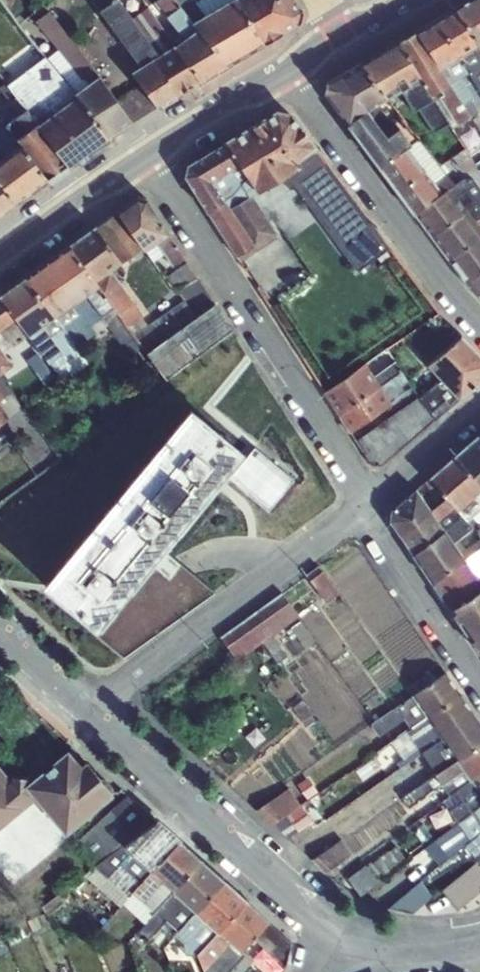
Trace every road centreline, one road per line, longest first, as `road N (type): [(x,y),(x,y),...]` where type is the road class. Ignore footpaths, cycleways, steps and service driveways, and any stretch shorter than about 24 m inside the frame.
road 1 (residential): [(145,155),(352,472),(362,500)]
road 2 (residential): [(89,711),(370,953)]
road 3 (residential): [(89,711),(362,500)]
road 4 (residential): [(291,66),(380,202),(479,324)]
road 5 (residential): [(362,500),(375,537),(479,688)]
road 6 (secondary): [(0,255),(145,155)]
road 7 (secondary): [(145,155),(291,66)]
road 8 (residential): [(362,500),(479,406)]

